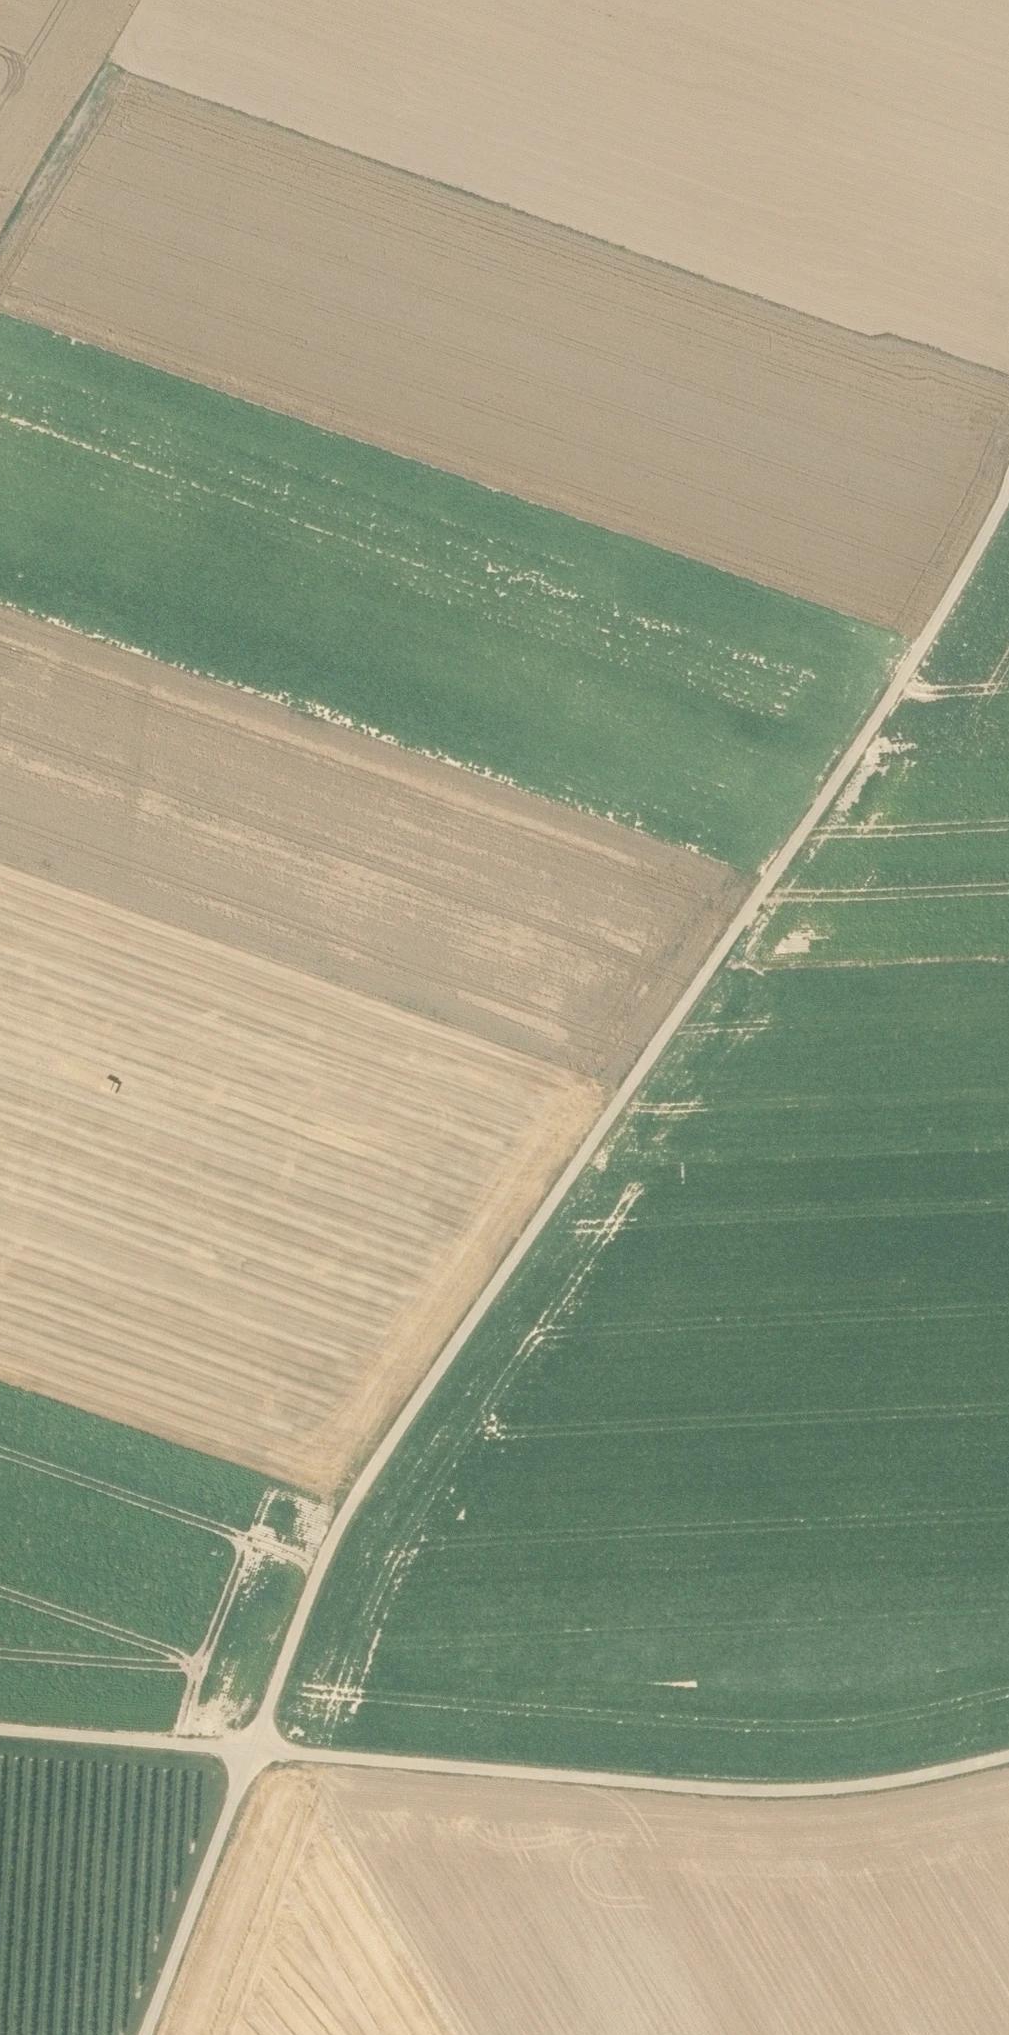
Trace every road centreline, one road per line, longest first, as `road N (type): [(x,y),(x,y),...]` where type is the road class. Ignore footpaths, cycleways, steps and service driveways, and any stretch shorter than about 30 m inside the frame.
road 1 (unclassified): [(249,1747),(335,1524),(931,653),(1008,511)]
road 2 (unclassified): [(1008,1756),(876,1784),(749,1790),(249,1747)]
road 3 (unclassified): [(143,2034),(249,1747)]
road 4 (unclassified): [(249,1747),(0,1729)]

